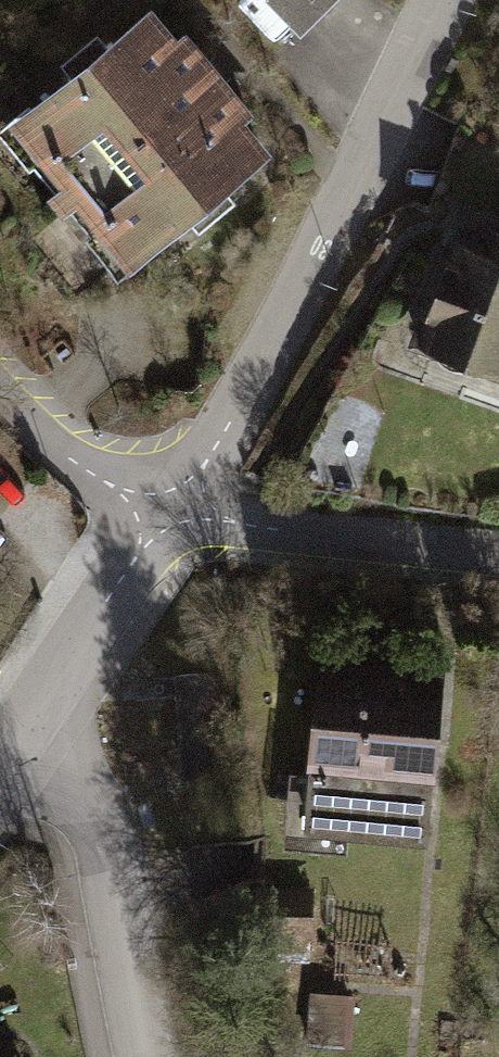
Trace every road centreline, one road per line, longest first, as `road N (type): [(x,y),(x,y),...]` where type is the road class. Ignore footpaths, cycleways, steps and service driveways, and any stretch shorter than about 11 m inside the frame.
road 1 (residential): [(169,517),(453,0)]
road 2 (residential): [(22,731),(86,801),(106,860),(145,1056)]
road 3 (residential): [(169,517),(498,558)]
road 4 (residential): [(22,731),(169,517)]
road 5 (residential): [(0,375),(43,424),(169,517)]

